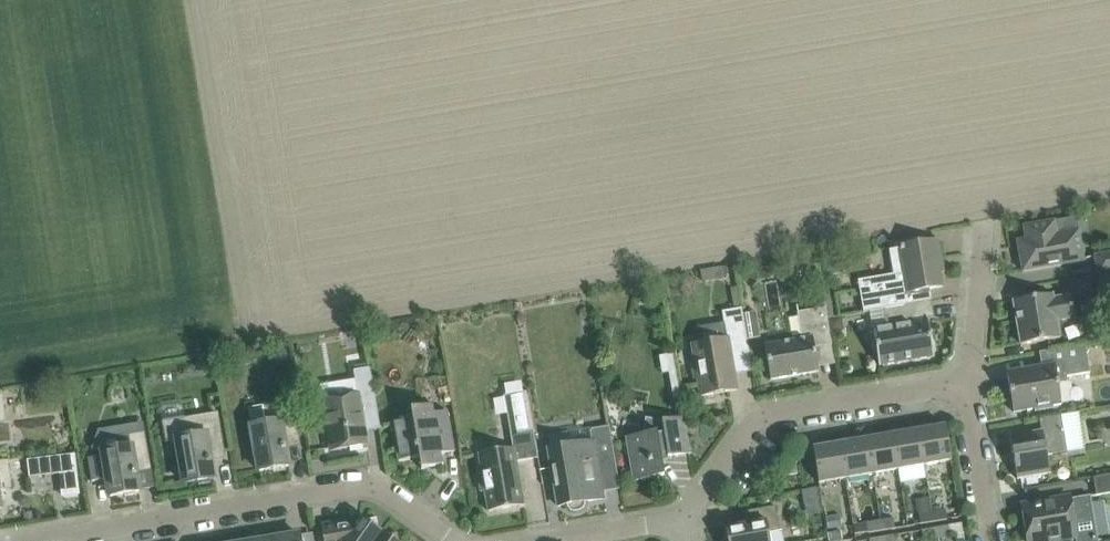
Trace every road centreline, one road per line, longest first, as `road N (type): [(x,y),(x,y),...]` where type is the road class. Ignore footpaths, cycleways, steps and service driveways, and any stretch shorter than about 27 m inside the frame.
road 1 (residential): [(453,540),(368,486),(25,540)]
road 2 (residential): [(684,519),(753,421),(970,383)]
road 3 (residential): [(970,383),(984,223)]
road 4 (residential): [(993,540),(970,383)]
road 5 (residential): [(549,540),(684,519)]

